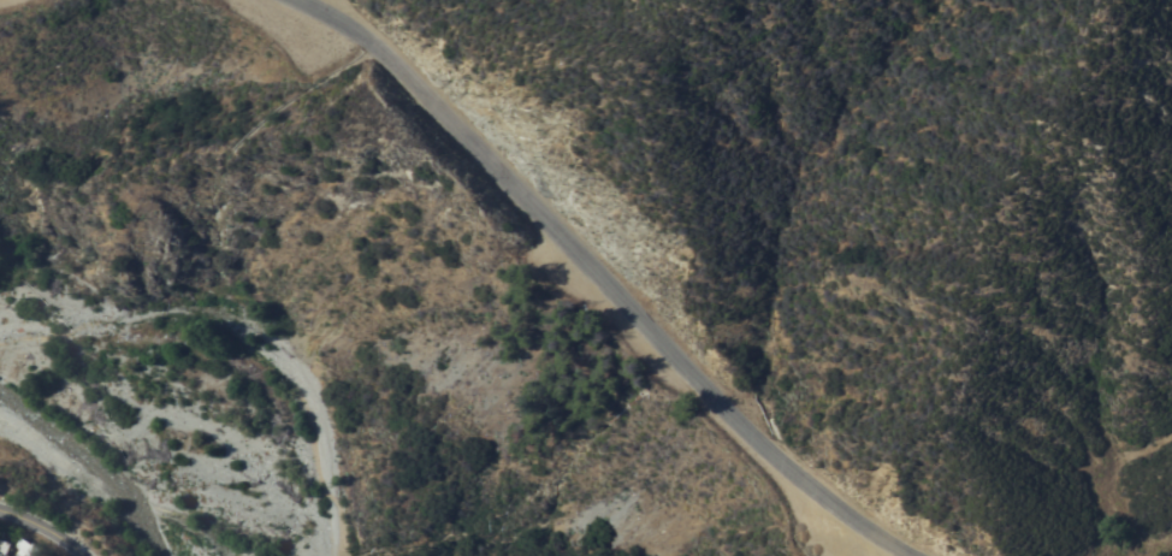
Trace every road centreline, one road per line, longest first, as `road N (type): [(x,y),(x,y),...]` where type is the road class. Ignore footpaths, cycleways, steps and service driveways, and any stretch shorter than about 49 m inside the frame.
road 1 (residential): [(909,555),(748,438),(412,78),(326,10),(301,0)]

